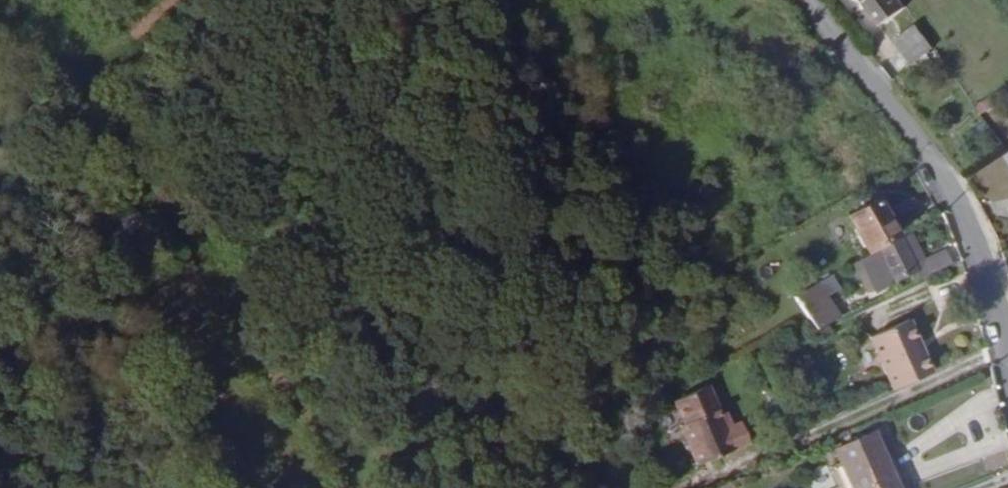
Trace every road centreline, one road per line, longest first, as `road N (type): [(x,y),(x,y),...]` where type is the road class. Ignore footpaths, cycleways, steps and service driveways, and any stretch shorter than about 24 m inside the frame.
road 1 (residential): [(806,0),(931,152),(988,278),(1007,363)]

